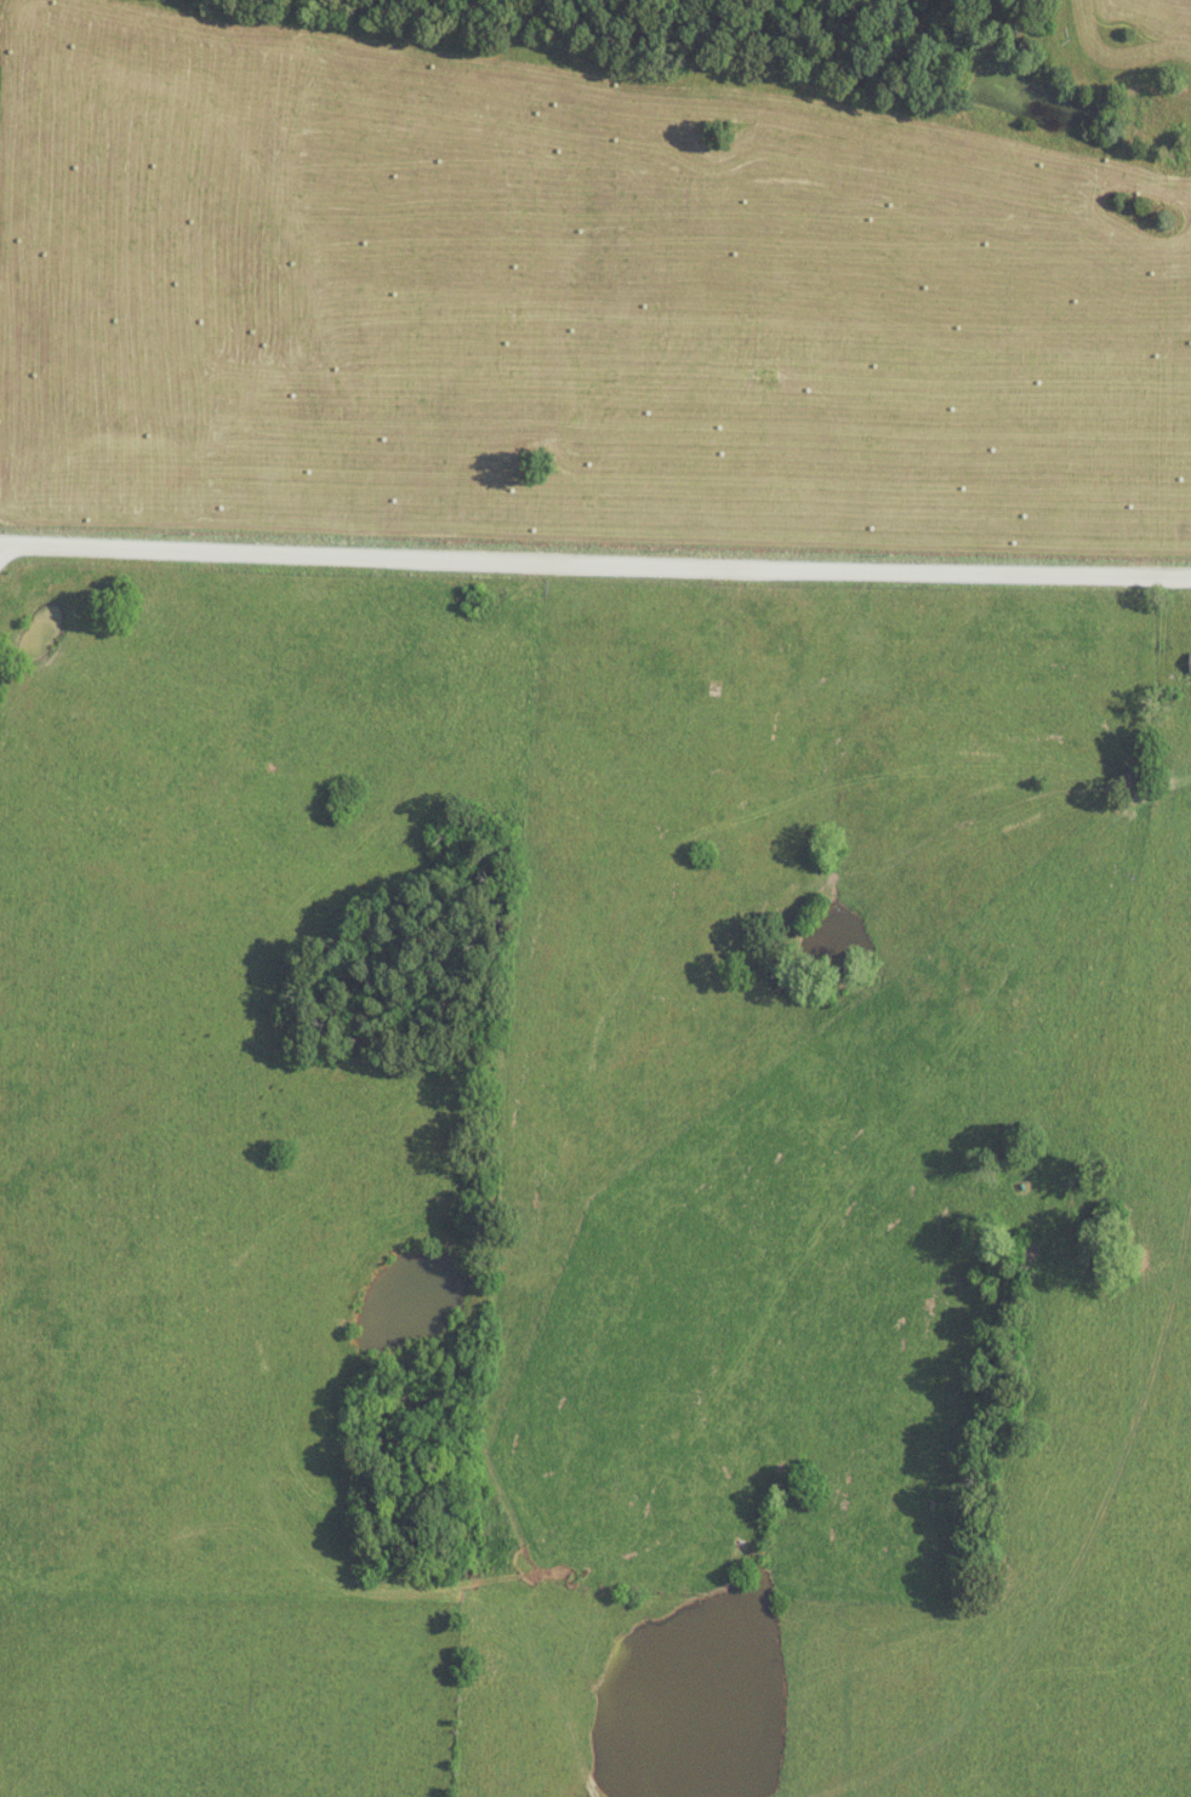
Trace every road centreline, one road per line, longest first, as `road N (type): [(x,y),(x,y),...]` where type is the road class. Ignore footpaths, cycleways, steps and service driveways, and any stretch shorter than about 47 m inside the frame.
road 1 (residential): [(0,544),(452,564),(1190,580)]
road 2 (residential): [(810,1796),(919,1748),(978,1733),(1190,1581)]

